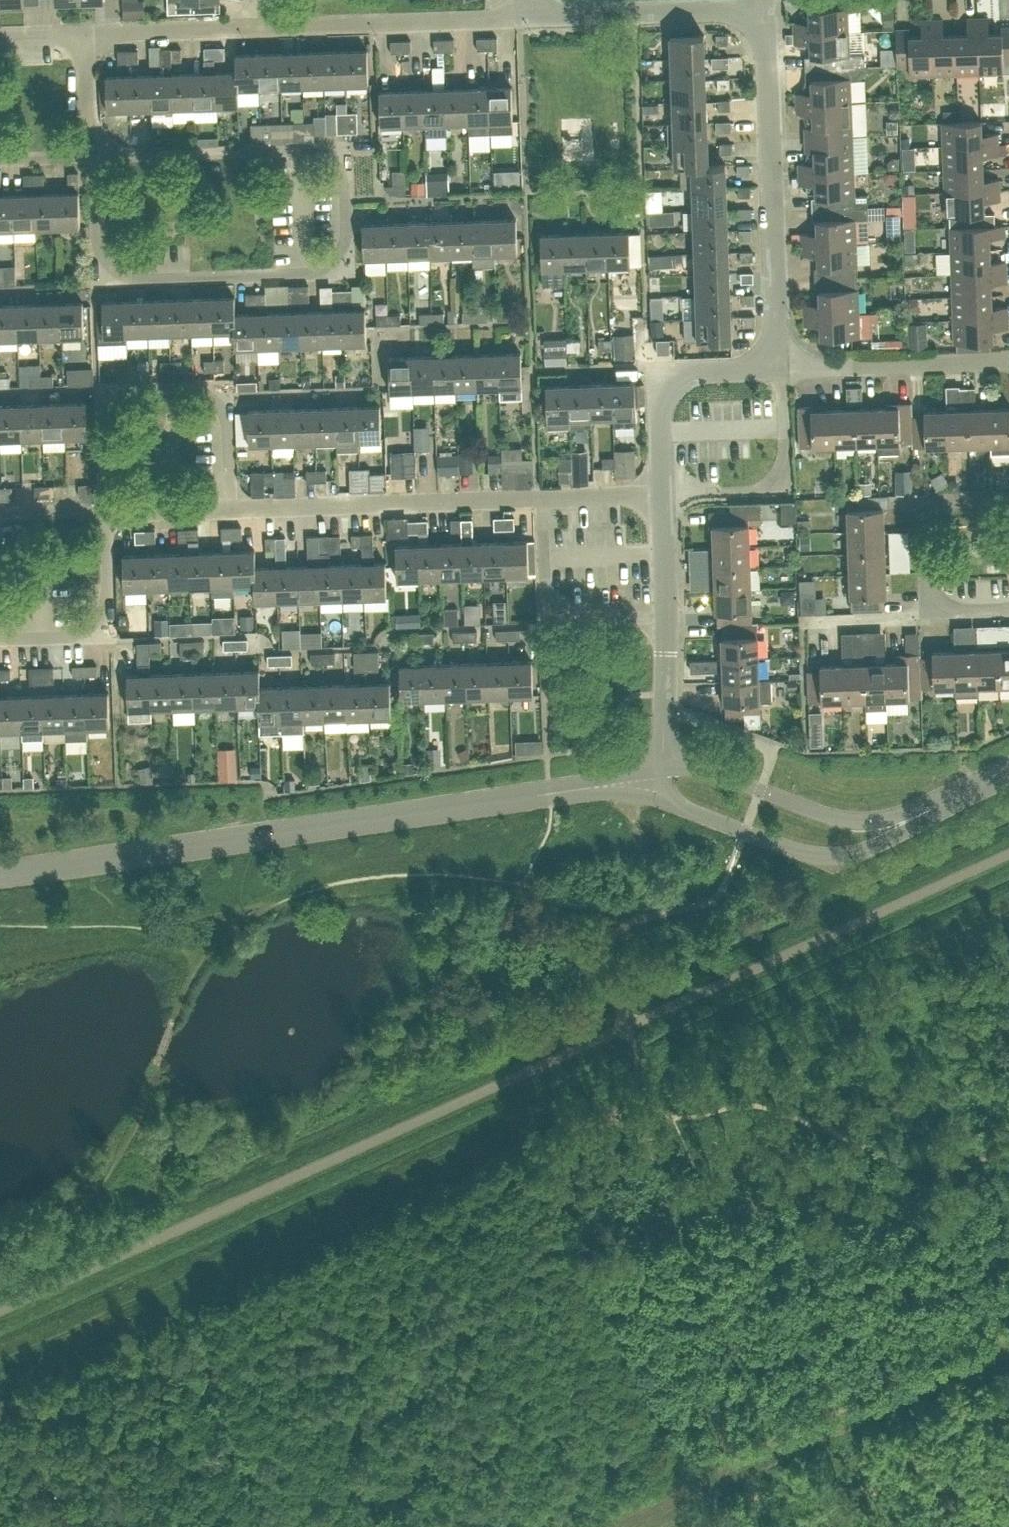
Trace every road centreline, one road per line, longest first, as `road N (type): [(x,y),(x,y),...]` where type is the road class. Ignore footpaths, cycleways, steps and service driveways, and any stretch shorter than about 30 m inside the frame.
road 1 (tertiary): [(606,783),(0,877)]
road 2 (residential): [(330,148),(341,157),(345,250),(332,272),(116,280),(97,260),(95,154)]
road 3 (residential): [(767,8),(782,368)]
road 4 (residential): [(107,511),(102,402),(116,388),(213,386),(228,402),(232,506)]
road 5 (residential): [(232,506),(545,495)]
road 6 (residential): [(252,26),(506,17),(539,7)]
road 7 (tertiary): [(664,798),(822,857),(887,839),(912,814)]
road 8 (tertiary): [(912,814),(836,812),(711,771),(664,766)]
road 9 (residential): [(95,154),(330,148)]
road 10 (residential): [(539,7),(563,13),(767,8)]
road 11 (residential): [(782,368),(664,380),(663,490)]
road 12 (residential): [(782,368),(1008,361)]
road 13 (residential): [(663,490),(749,491),(773,477),(785,451),(782,368)]
road 14 (residential): [(665,615),(581,617),(559,607),(547,589),(545,495)]
road 15 (residential): [(0,638),(91,635),(109,611),(107,511)]
road 16 (residential): [(941,600),(926,578),(926,534),(937,514),(957,501),(1008,498)]
road 17 (residential): [(87,32),(252,26)]
road 18 (residential): [(805,621),(923,616),(941,600)]
road 19 (residential): [(107,511),(232,506)]
road 20 (residential): [(663,490),(665,615)]
road 21 (residential): [(87,32),(95,154)]

